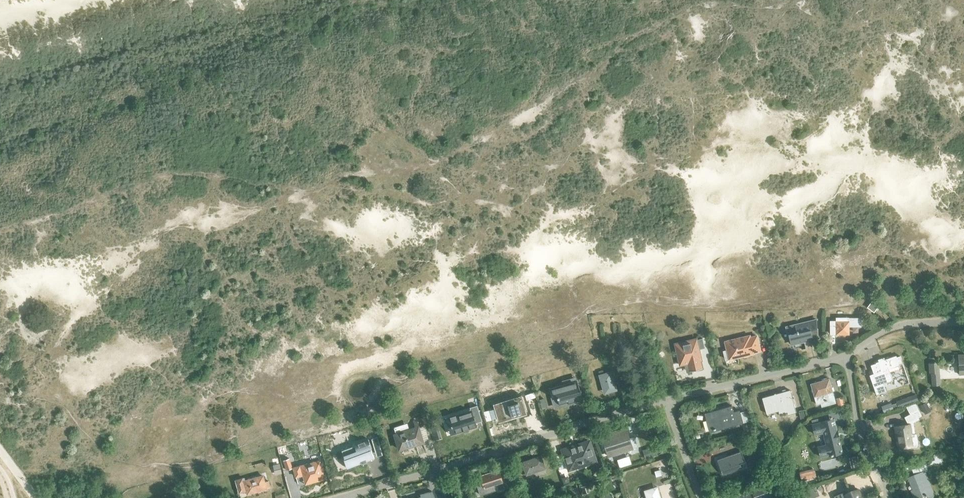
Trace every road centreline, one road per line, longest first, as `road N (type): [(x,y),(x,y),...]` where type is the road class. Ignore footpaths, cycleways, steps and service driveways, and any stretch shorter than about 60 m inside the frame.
road 1 (residential): [(452,465),(666,400)]
road 2 (residential): [(666,400),(846,354)]
road 3 (residential): [(888,497),(863,441),(846,354)]
road 4 (unclassified): [(846,354),(903,324),(963,321)]

